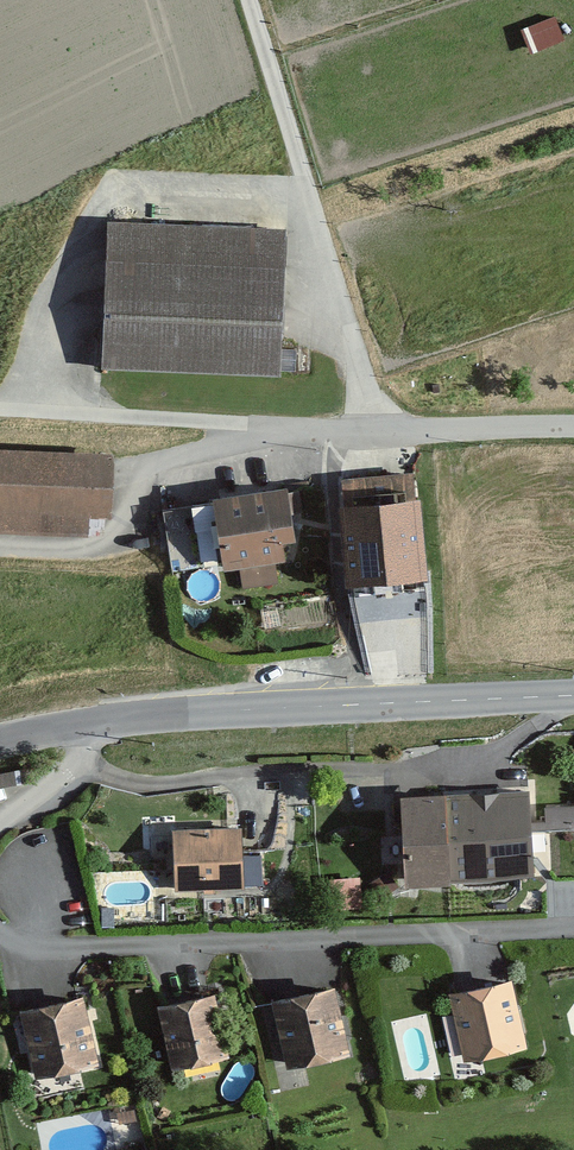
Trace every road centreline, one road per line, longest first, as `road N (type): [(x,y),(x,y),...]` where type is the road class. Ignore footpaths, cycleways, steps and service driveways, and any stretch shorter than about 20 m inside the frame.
road 1 (tertiary): [(573,698),(101,721)]
road 2 (unclassified): [(101,721),(81,767),(0,828)]

